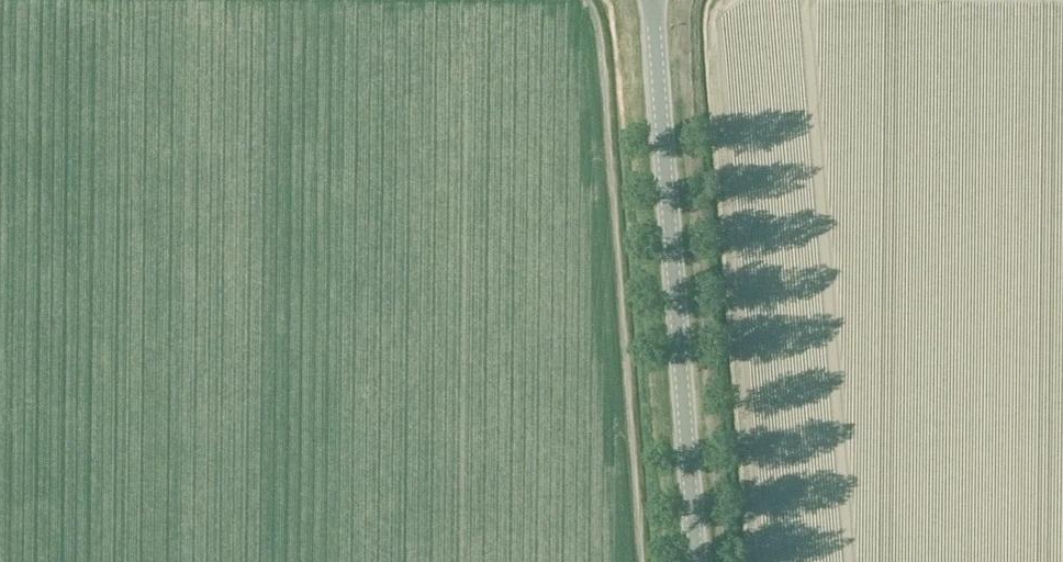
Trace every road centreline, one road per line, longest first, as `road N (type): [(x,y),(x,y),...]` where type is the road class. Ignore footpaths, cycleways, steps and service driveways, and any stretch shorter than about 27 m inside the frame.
road 1 (unclassified): [(696,561),(652,0)]

